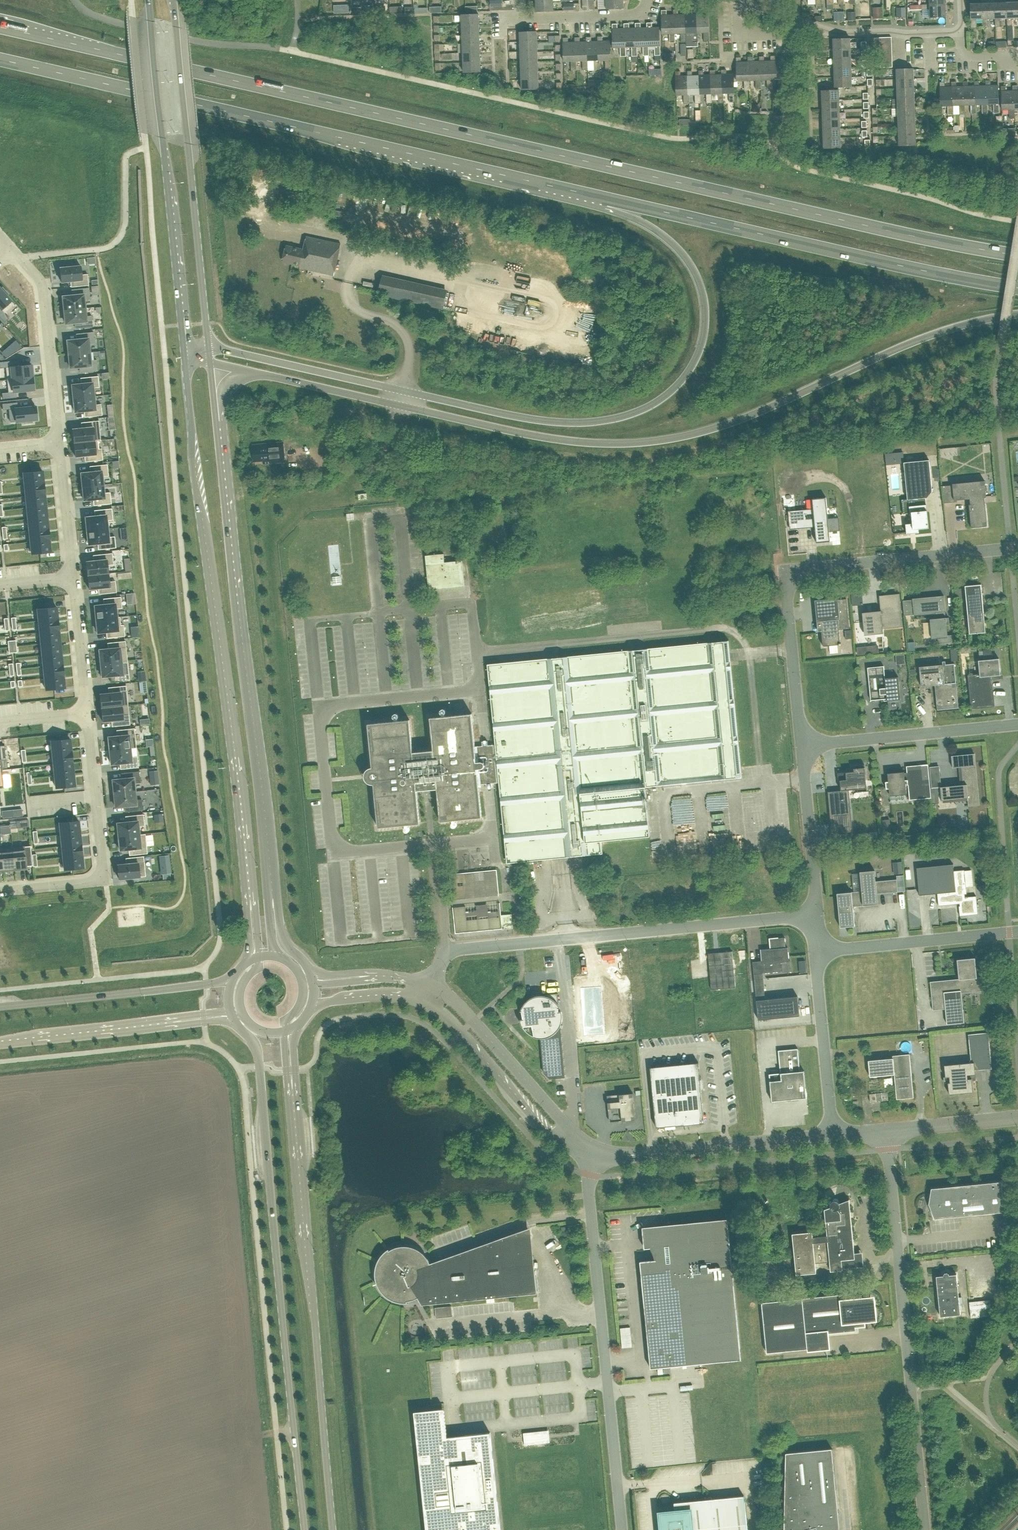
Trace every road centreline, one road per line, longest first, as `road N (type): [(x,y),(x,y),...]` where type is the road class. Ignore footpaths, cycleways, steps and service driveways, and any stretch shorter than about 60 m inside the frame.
road 1 (primary): [(1017,256),(0,26)]
road 2 (primary): [(211,364),(544,438),(641,442),(735,422),(921,339),(1017,314)]
road 3 (primary): [(609,199),(677,247),(697,276),(706,312),(704,339),(683,379),(632,414),(575,423),(517,417),(208,346)]
road 4 (primary): [(0,59),(609,199)]
road 5 (secondary): [(183,353),(250,886)]
road 6 (secondary): [(271,879),(211,364)]
road 7 (secondary): [(238,1024),(258,1052),(305,1529)]
road 8 (secondary): [(333,1529),(294,1108)]
road 9 (primary): [(609,199),(1017,288)]
road 10 (residential): [(429,985),(453,950),(817,915)]
road 11 (residential): [(803,745),(786,584),(799,569),(1017,548)]
road 12 (unclassified): [(887,1131),(925,1529)]
road 13 (unclassified): [(623,1529),(588,1184),(593,1151)]
road 14 (secondary): [(149,0),(183,353)]
road 15 (secondary): [(208,346),(174,0)]
road 16 (unclassified): [(833,1136),(632,1155),(593,1151)]
road 17 (tertiary): [(233,979),(0,1006)]
road 18 (residential): [(1017,725),(803,745)]
road 19 (unclassified): [(569,1143),(565,1125),(473,1020),(429,985)]
road 20 (unclassified): [(421,1002),(448,1018),(544,1130),(569,1143)]
road 21 (residential): [(11,248),(42,282),(59,442)]
road 22 (residential): [(816,952),(1017,932)]
road 23 (residential): [(95,795),(105,879),(0,891)]
road 24 (residential): [(833,1136),(816,952)]
road 25 (residential): [(817,915),(803,745)]
road 26 (tertiary): [(0,1041),(165,1023)]
road 27 (residential): [(72,577),(86,715)]
road 28 (residential): [(59,442),(72,577)]
road 29 (residential): [(647,0),(633,16),(533,20),(522,13)]
road 30 (unclassified): [(1017,1118),(887,1131)]
road 31 (residential): [(901,35),(839,34),(774,14)]

